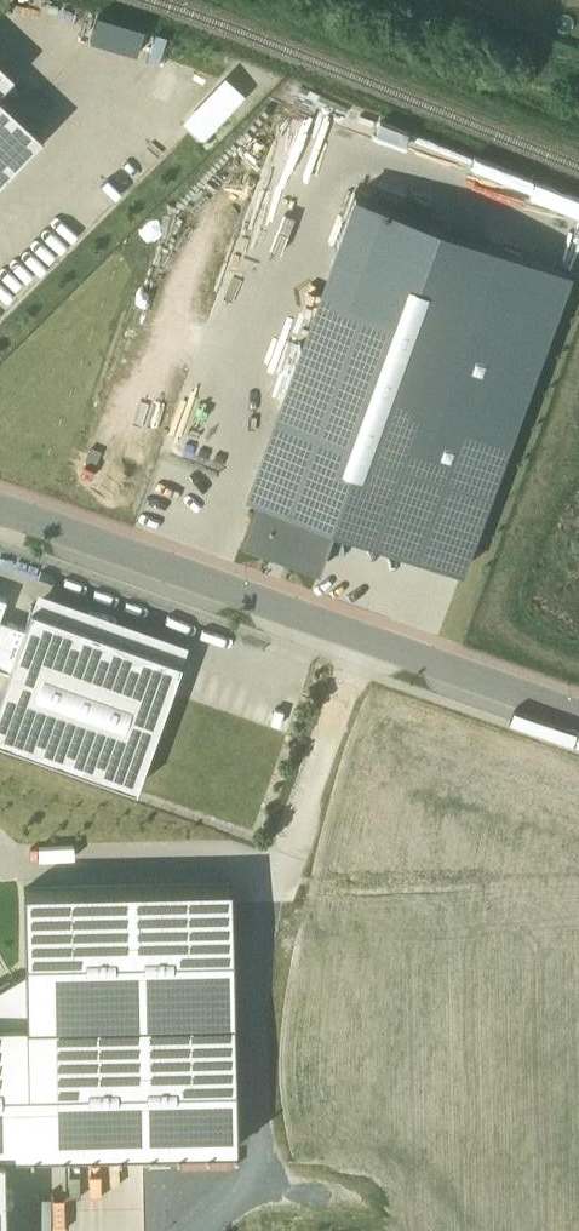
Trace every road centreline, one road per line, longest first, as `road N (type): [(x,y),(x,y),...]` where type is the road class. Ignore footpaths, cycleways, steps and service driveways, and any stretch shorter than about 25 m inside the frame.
road 1 (residential): [(0,507),(578,716)]

